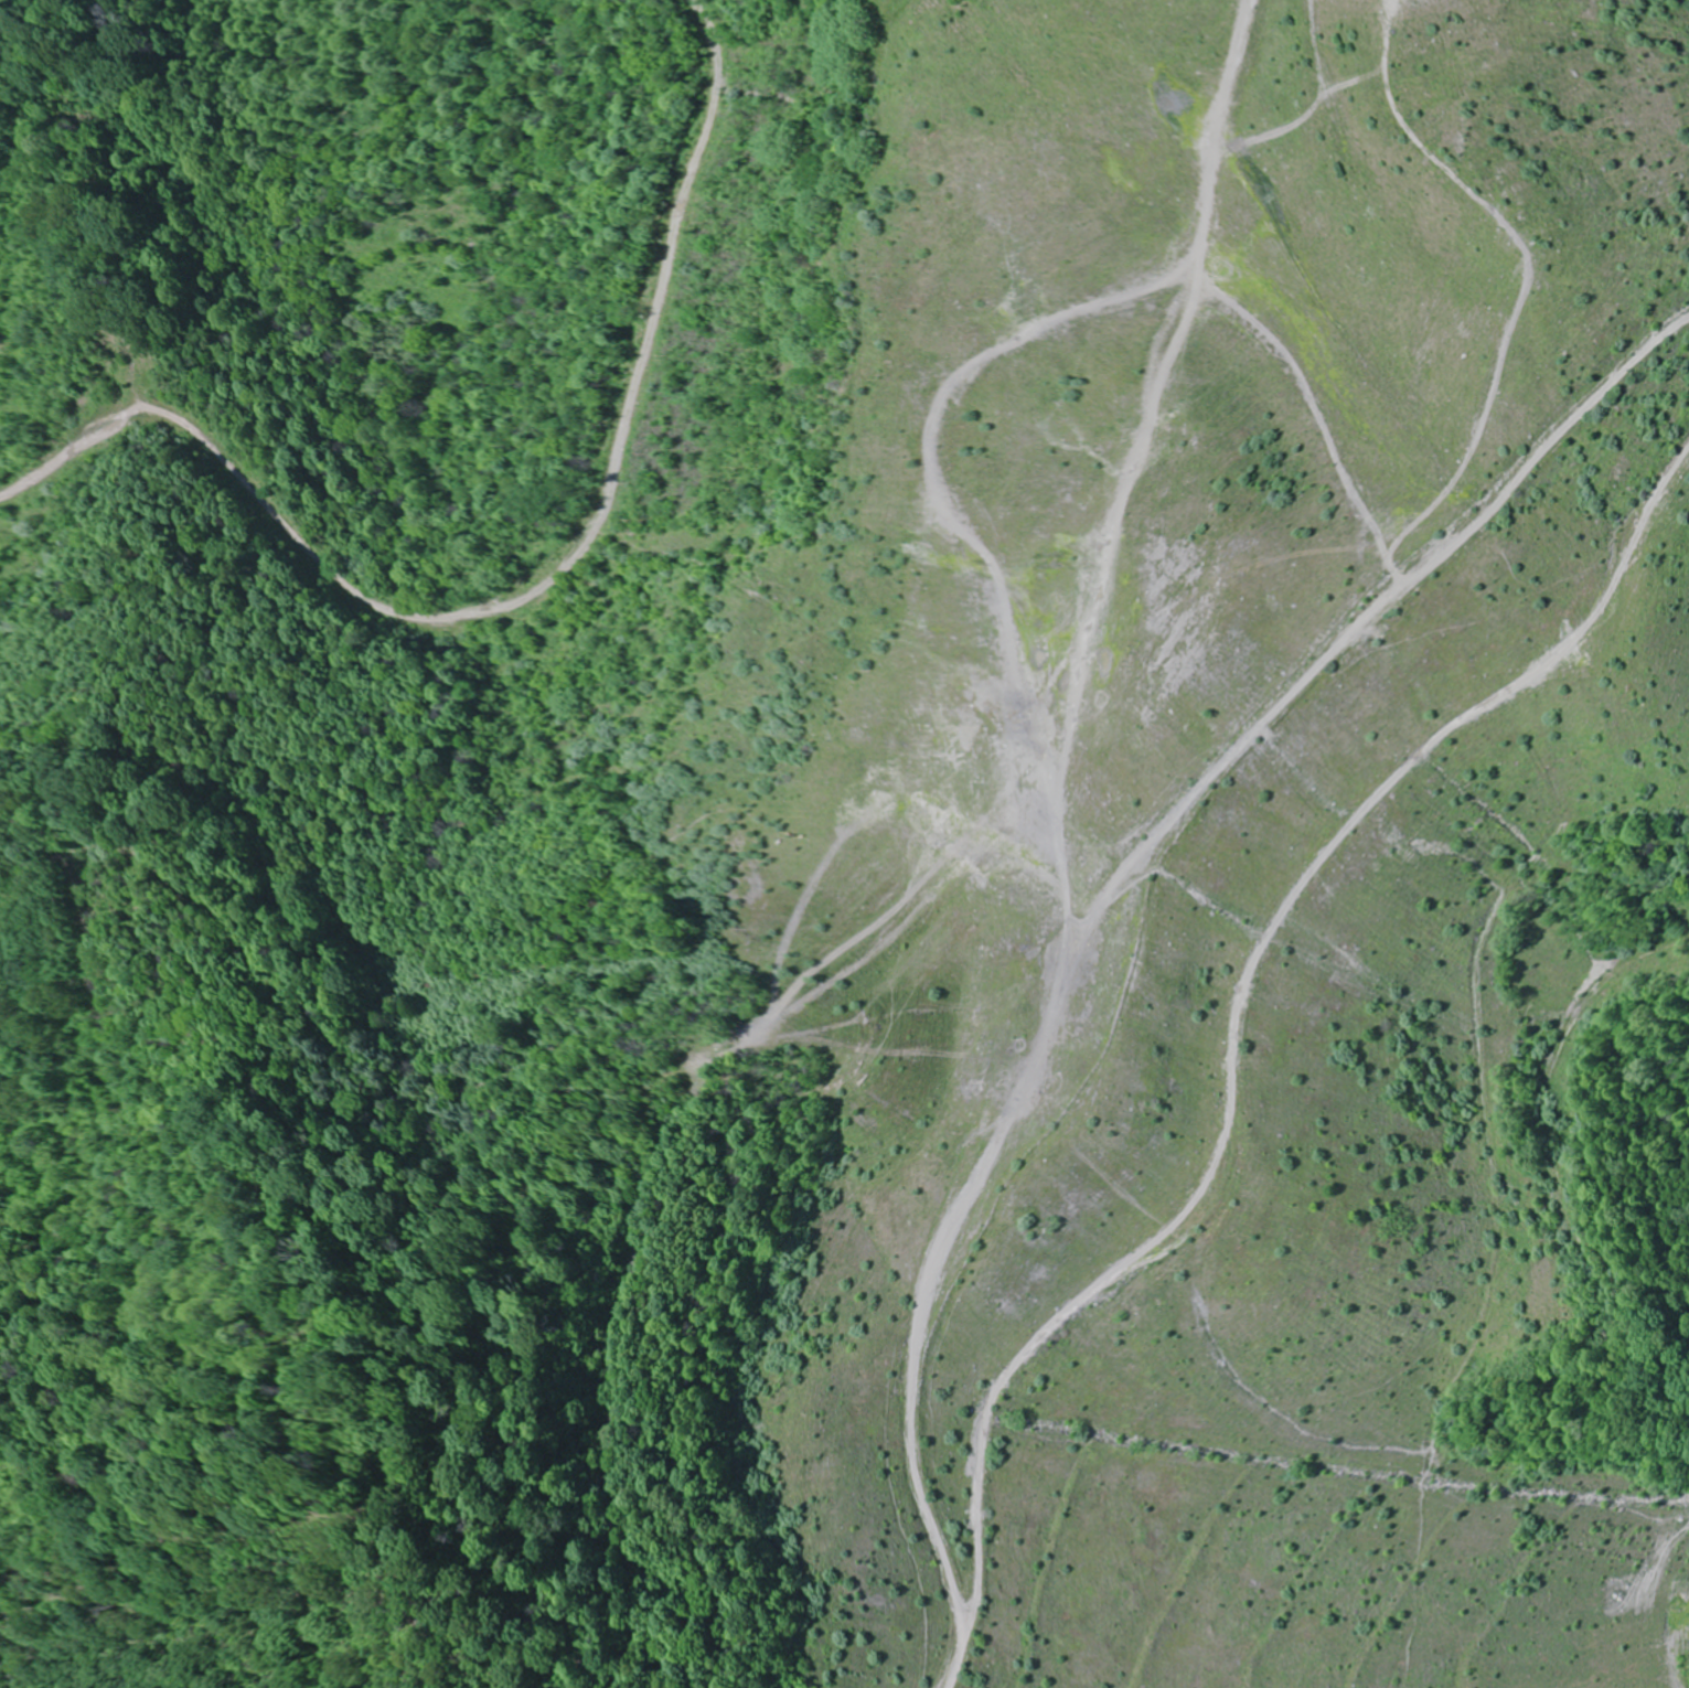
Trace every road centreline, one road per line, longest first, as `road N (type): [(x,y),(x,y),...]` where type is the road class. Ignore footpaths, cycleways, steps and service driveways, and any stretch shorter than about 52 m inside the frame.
road 1 (track): [(1688,1522),(1606,1519),(1489,1639),(1472,1687)]

